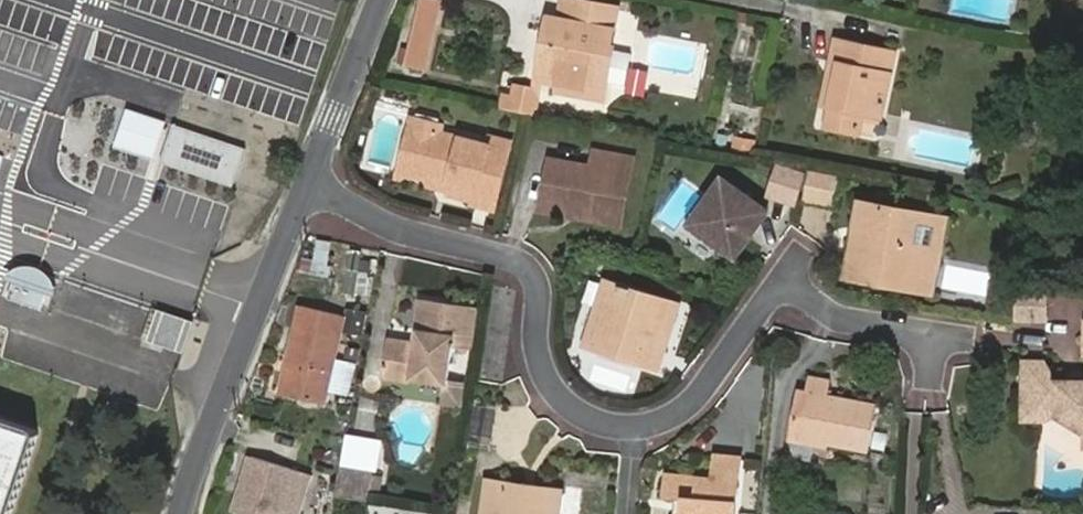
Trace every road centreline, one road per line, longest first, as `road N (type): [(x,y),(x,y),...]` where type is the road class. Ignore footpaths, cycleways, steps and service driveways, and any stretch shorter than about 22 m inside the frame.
road 1 (residential): [(309,186),(388,227),(512,256),(534,273),(538,354),(551,383),(571,406),(605,424),(635,427)]
road 2 (residential): [(182,513),(309,186)]
road 3 (residential): [(635,427),(691,405),(783,279)]
road 4 (residential): [(309,186),(380,0)]
road 5 (residential): [(783,279),(850,322),(932,334)]

